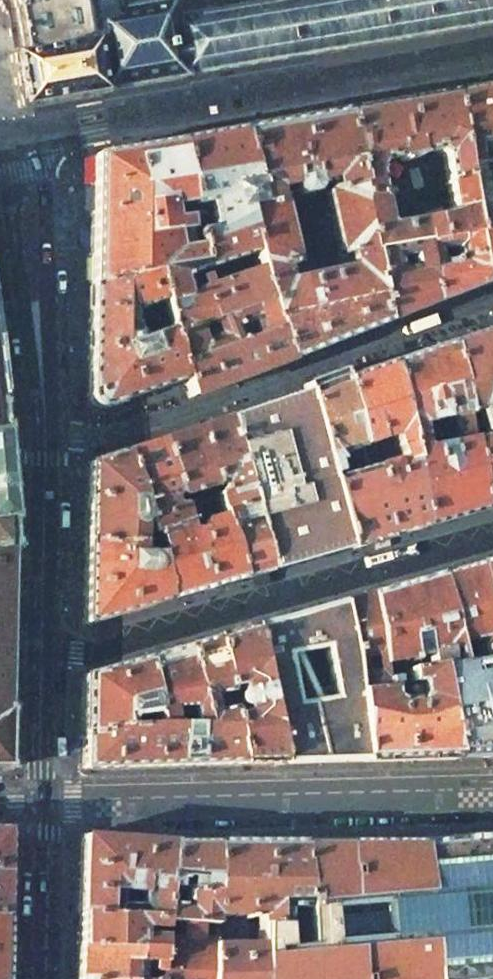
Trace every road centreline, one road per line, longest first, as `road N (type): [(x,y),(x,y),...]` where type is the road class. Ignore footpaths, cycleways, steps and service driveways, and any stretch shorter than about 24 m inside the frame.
road 1 (residential): [(39,796),(45,436),(25,168),(18,140),(0,135)]
road 2 (residential): [(39,796),(492,791)]
road 3 (residential): [(45,978),(48,833),(39,796)]

